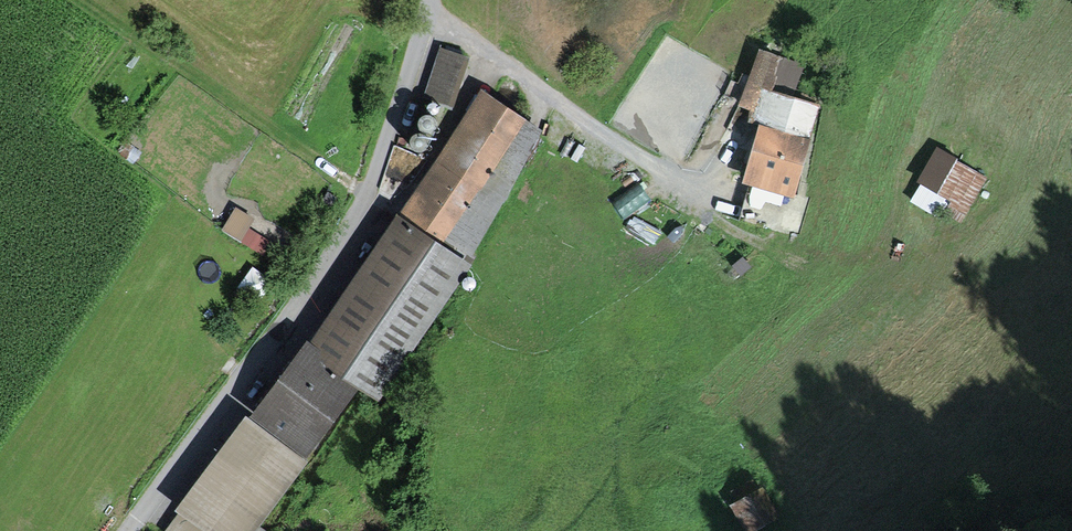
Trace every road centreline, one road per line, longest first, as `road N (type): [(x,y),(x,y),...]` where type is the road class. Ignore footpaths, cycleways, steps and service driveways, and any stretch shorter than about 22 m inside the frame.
road 1 (track): [(427,15),(373,198),(128,530)]
road 2 (track): [(373,198),(91,0)]
road 3 (track): [(427,15),(700,200)]

